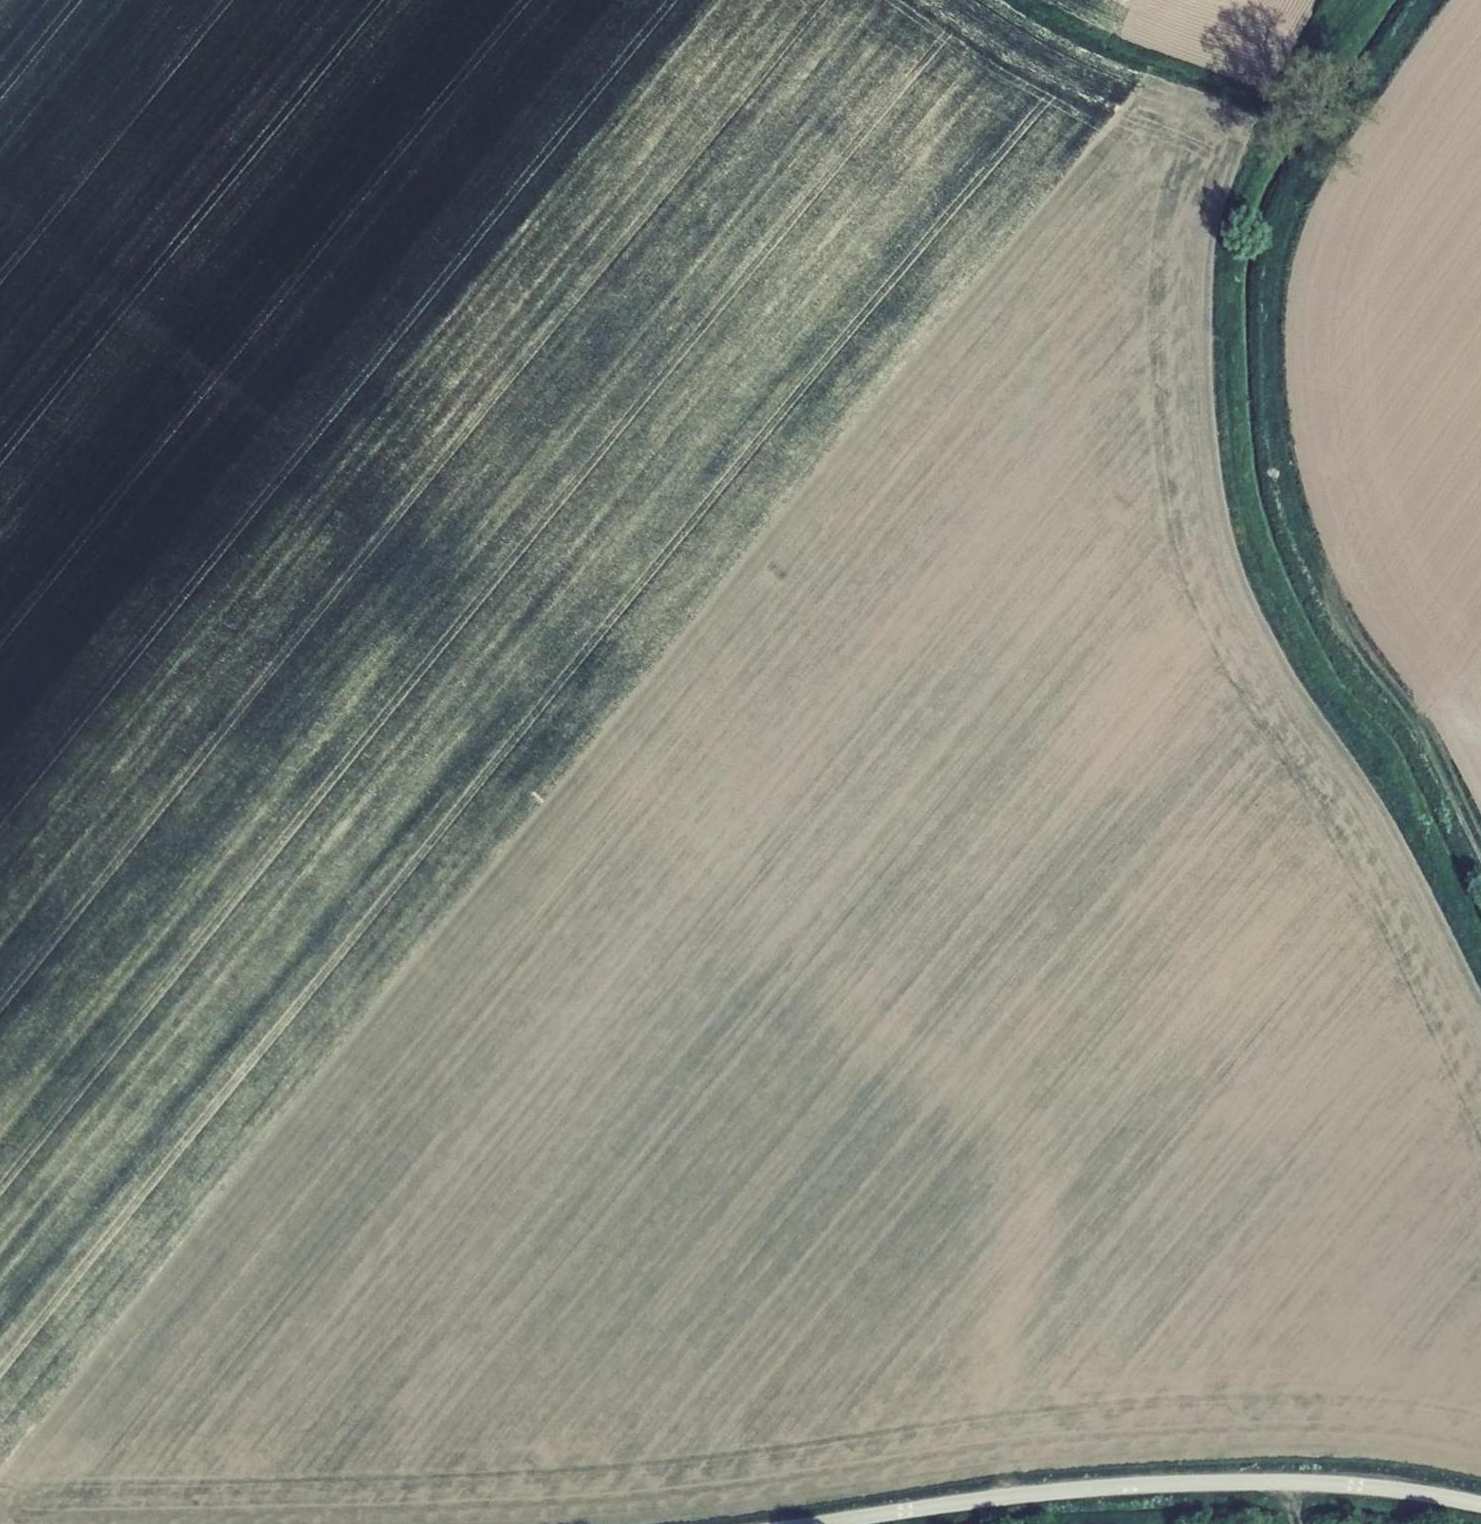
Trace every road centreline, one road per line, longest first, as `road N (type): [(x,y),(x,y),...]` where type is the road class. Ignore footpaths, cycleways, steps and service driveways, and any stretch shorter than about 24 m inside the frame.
road 1 (unclassified): [(811,1523),(1023,1494),(1238,1481),(1362,1484),(1480,1503)]

